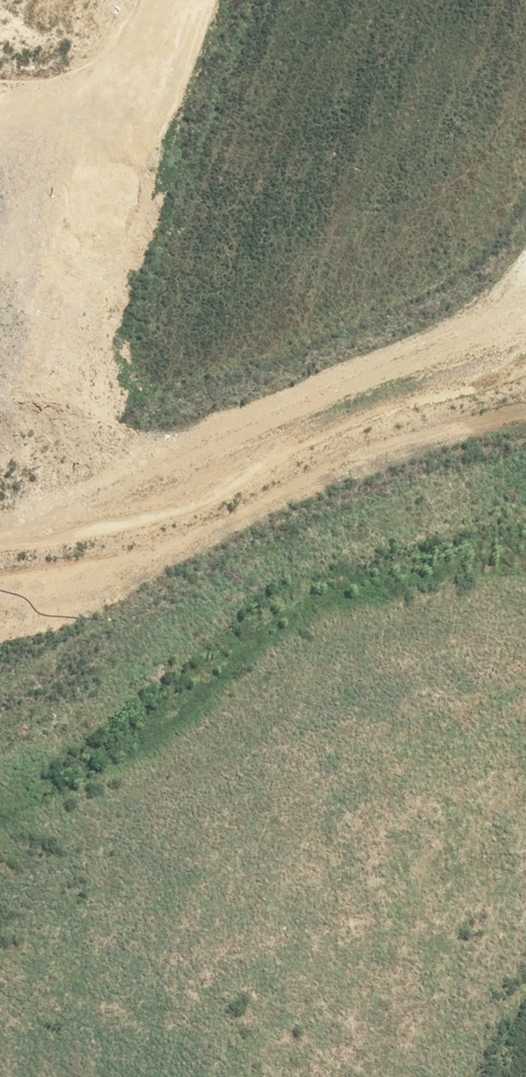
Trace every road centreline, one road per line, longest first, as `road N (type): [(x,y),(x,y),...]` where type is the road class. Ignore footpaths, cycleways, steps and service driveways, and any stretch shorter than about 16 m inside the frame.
road 1 (unknown): [(191,480),(253,1076)]
road 2 (unknown): [(0,522),(191,480),(345,422),(525,335)]
road 3 (unknown): [(0,283),(114,0)]
road 4 (unknown): [(249,1041),(24,1067)]

